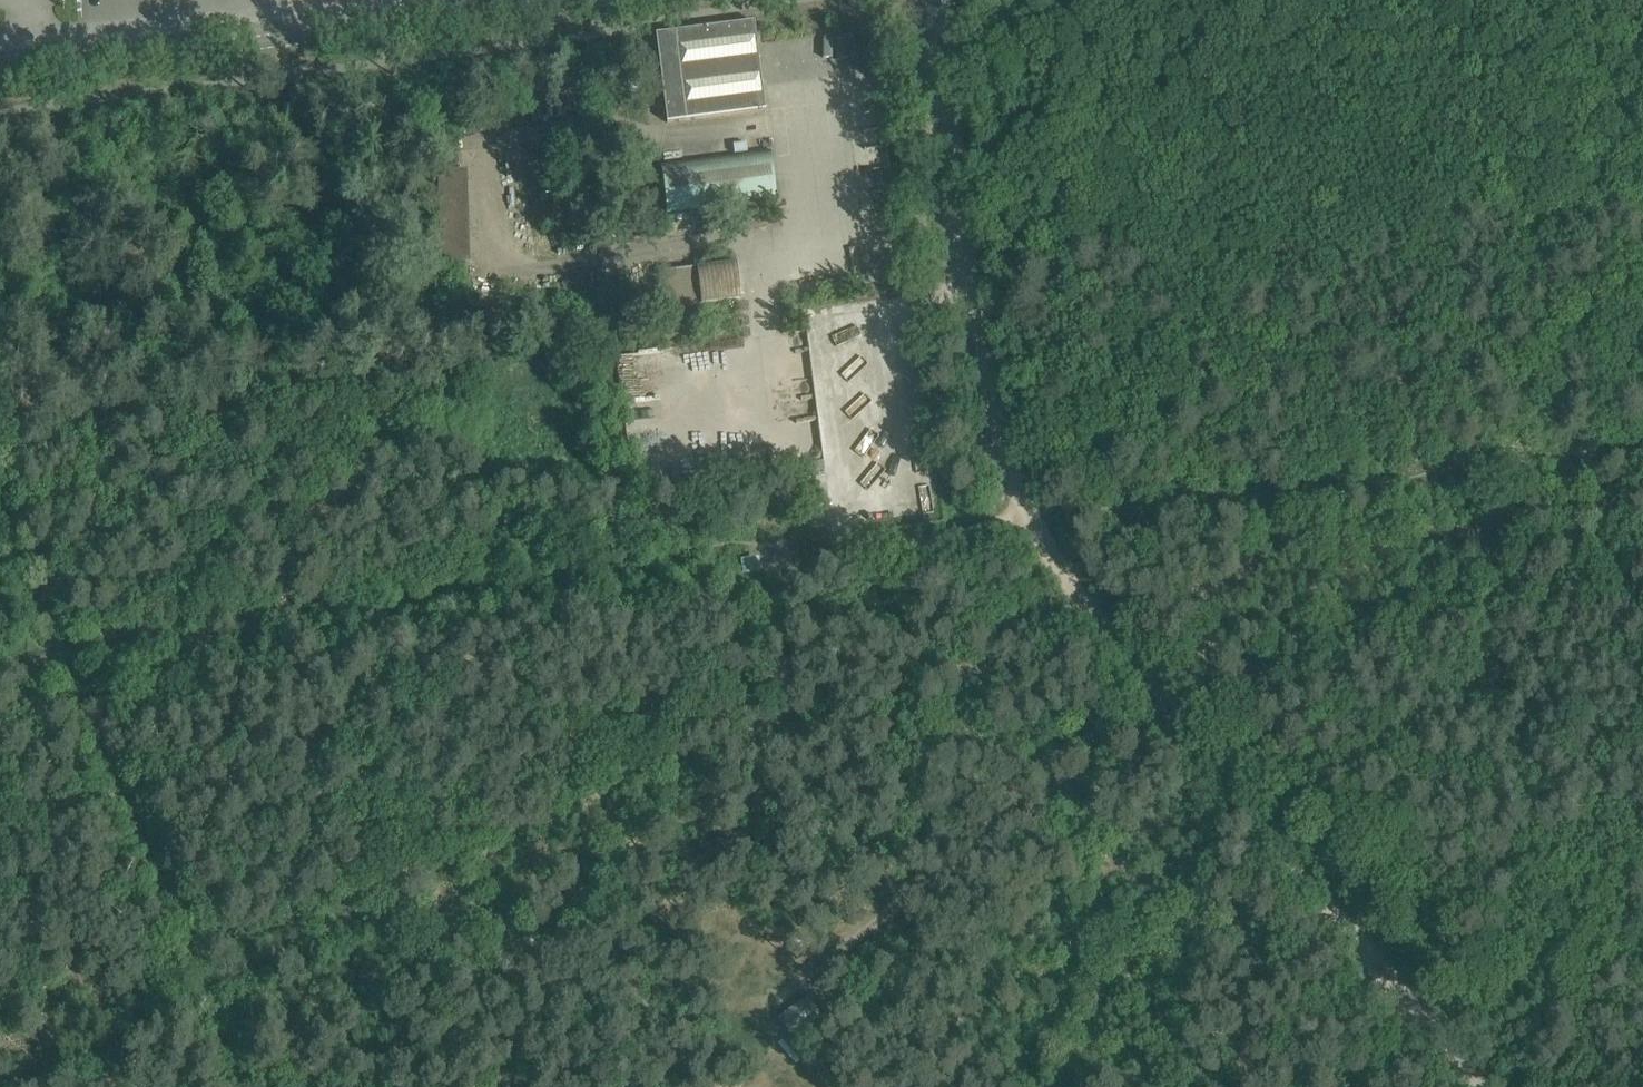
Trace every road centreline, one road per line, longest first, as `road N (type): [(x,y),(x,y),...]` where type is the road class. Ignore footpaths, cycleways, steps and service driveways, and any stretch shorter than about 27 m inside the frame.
road 1 (track): [(936,0),(994,422),(1028,517),(1045,549),(1164,702),(1483,1086)]
road 2 (track): [(663,1086),(1164,702)]
road 3 (tertiary): [(0,61),(516,0)]
road 4 (track): [(830,551),(956,537),(1028,517)]

